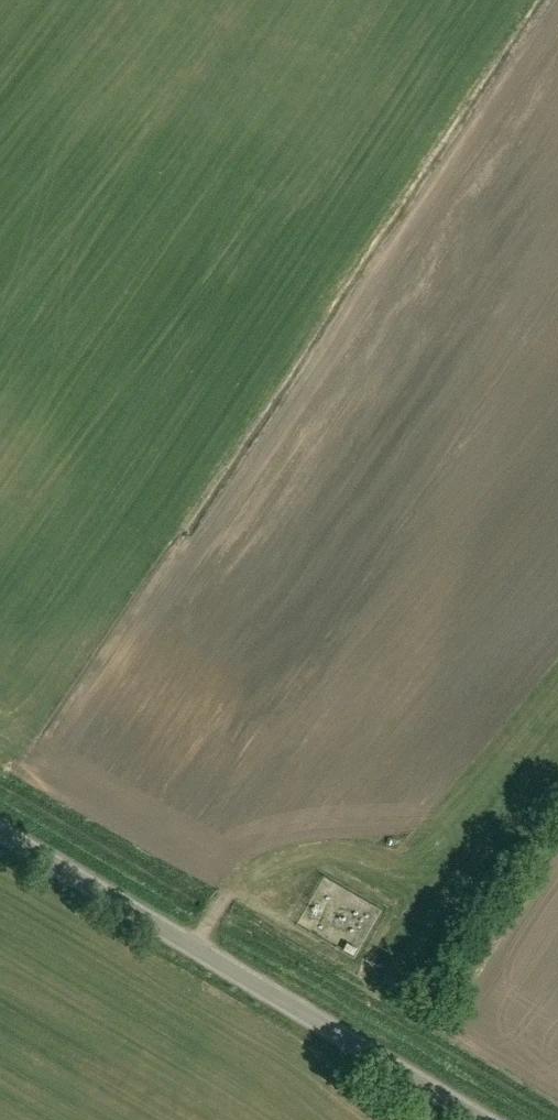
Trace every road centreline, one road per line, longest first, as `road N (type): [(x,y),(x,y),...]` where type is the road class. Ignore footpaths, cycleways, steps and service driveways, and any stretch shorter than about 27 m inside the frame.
road 1 (unclassified): [(486,1119),(0,837)]
road 2 (track): [(193,948),(235,894),(349,963)]

